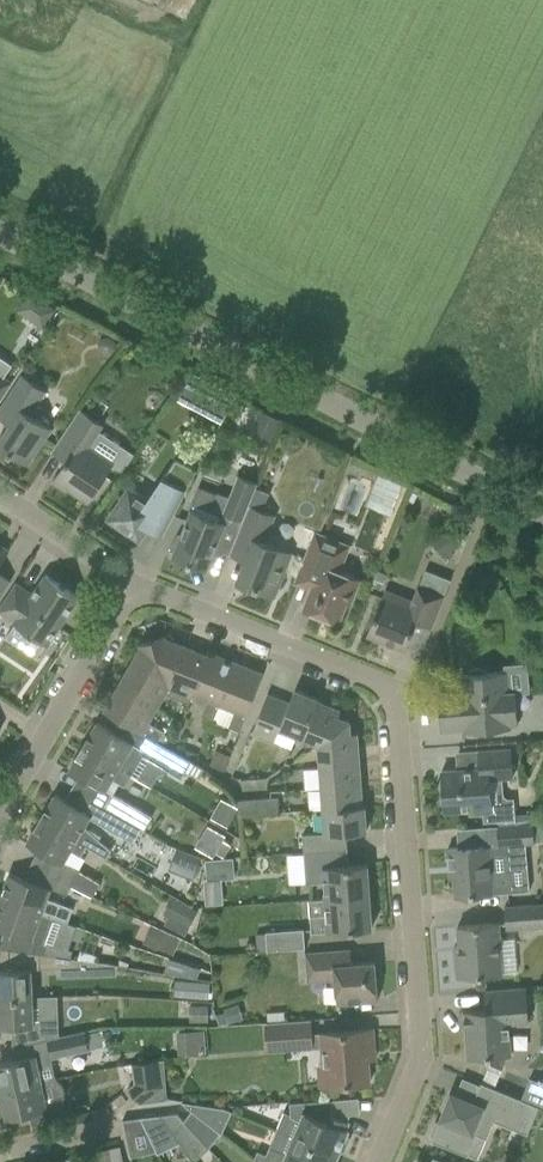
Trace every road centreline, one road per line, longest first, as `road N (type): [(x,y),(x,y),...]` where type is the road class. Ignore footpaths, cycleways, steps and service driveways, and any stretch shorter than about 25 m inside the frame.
road 1 (residential): [(131,587),(394,694),(417,1049),(374,1161)]
road 2 (unclassified): [(542,509),(0,220)]
road 3 (residential): [(0,811),(131,587)]
road 4 (residential): [(0,499),(131,587)]

